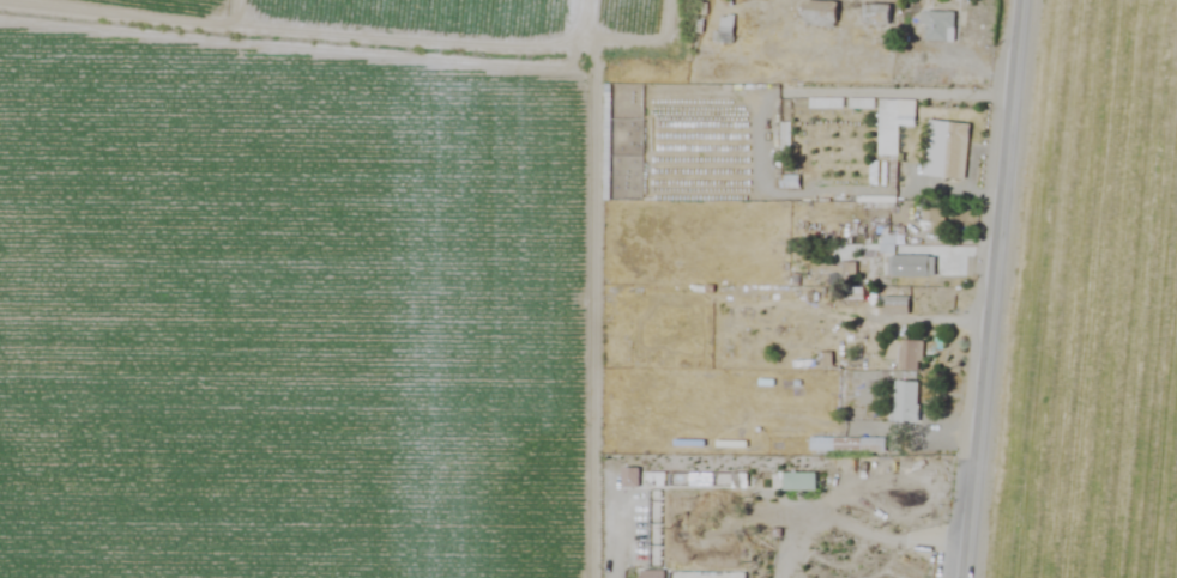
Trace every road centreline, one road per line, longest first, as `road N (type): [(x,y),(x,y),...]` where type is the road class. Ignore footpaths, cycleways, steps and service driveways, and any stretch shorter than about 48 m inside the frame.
road 1 (tertiary): [(968,577),(1025,0)]

